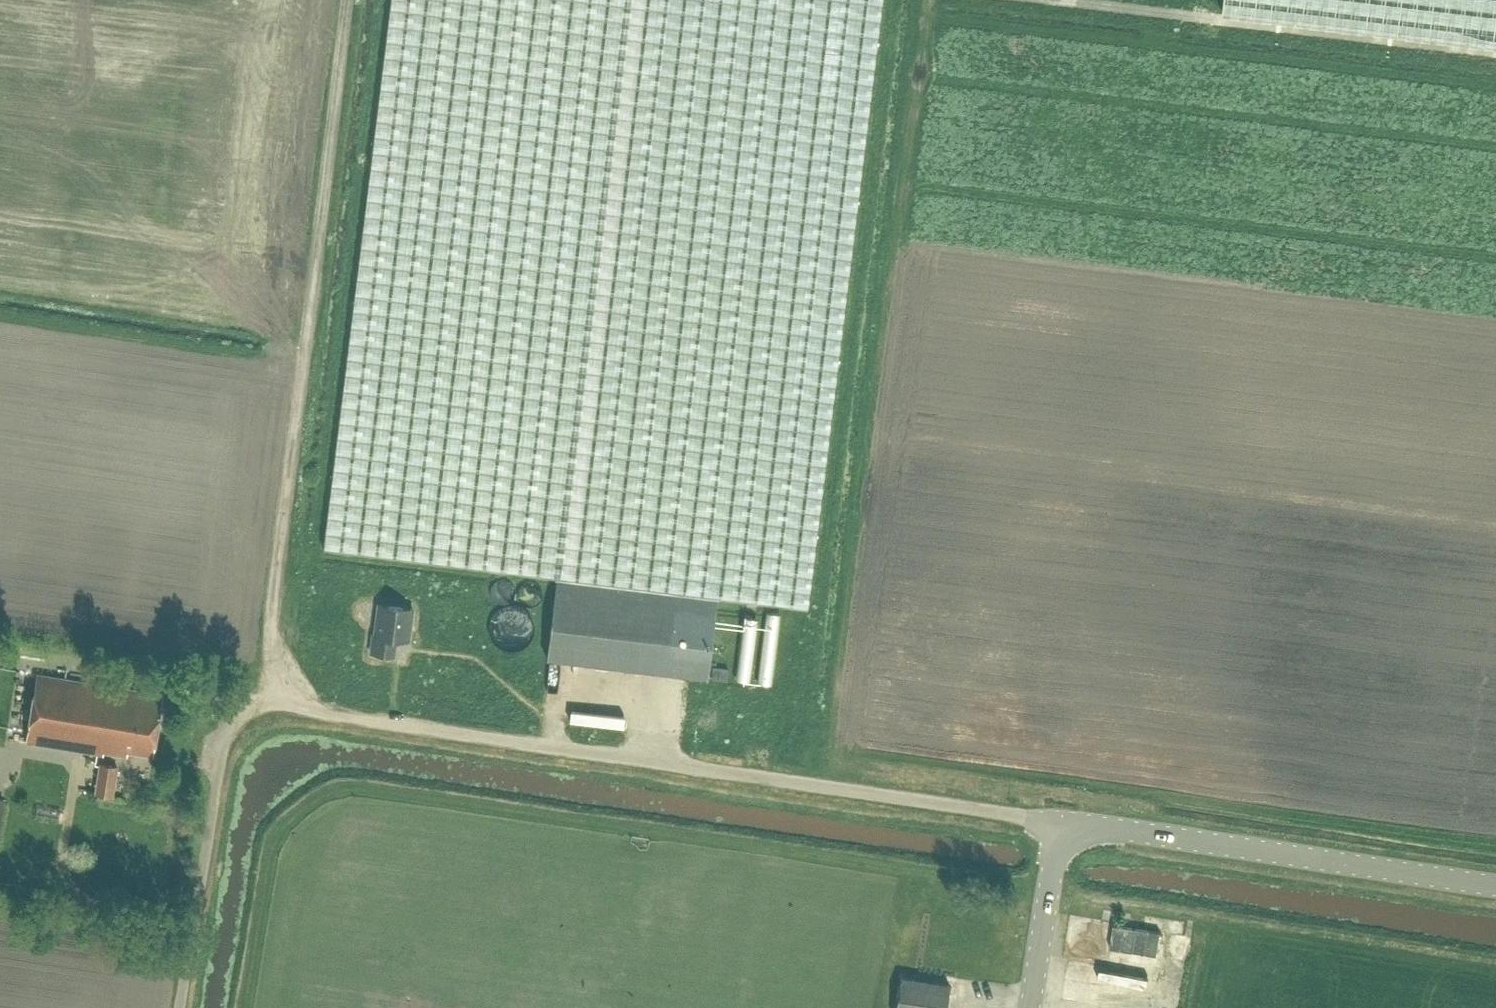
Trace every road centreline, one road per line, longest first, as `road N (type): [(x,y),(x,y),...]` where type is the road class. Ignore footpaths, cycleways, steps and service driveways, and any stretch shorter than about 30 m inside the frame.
road 1 (unclassified): [(1060,823),(267,704),(236,713)]
road 2 (unclassified): [(1060,823),(1495,884)]
road 3 (unclassified): [(179,1007),(224,737),(236,713)]
road 4 (residential): [(1031,1007),(1060,823)]

